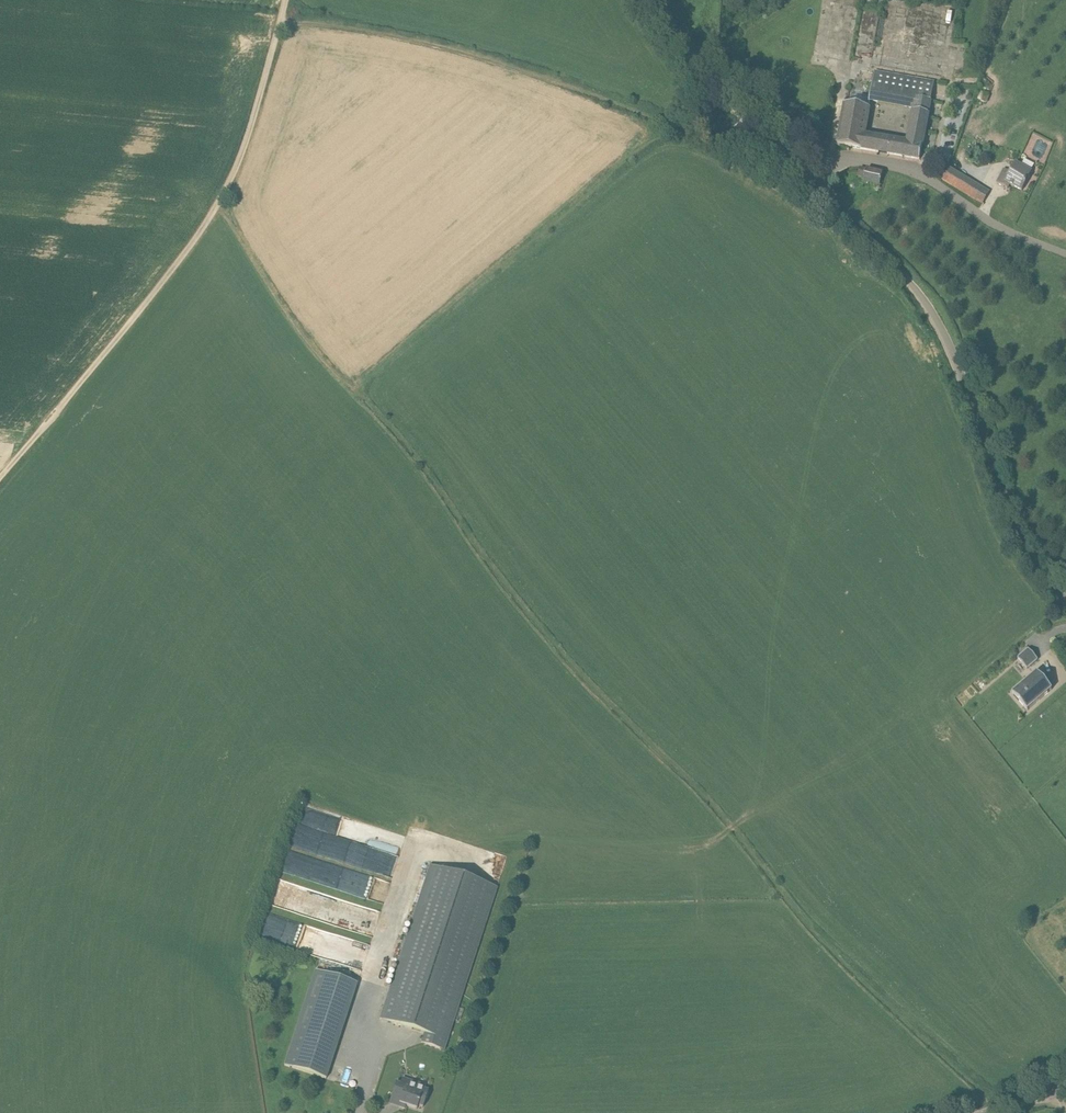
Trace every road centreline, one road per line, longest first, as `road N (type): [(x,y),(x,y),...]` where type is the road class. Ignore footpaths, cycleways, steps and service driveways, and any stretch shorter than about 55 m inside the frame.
road 1 (track): [(355,391),(412,453),(565,658),(710,803),(813,931),(994,1110)]
road 2 (unclassified): [(1065,599),(1015,530),(957,363),(928,306),(809,186)]
road 3 (track): [(688,130),(632,155),(355,391)]
road 4 (track): [(688,130),(470,55),(281,22)]
road 5 (track): [(216,207),(0,478)]
road 6 (unclassified): [(1065,254),(987,220),(908,167),(845,158)]
road 7 (track): [(216,207),(310,343),(355,391)]
road 8 (track): [(216,207),(245,142),(281,22)]
road 9 (unclassified): [(776,149),(650,0)]

